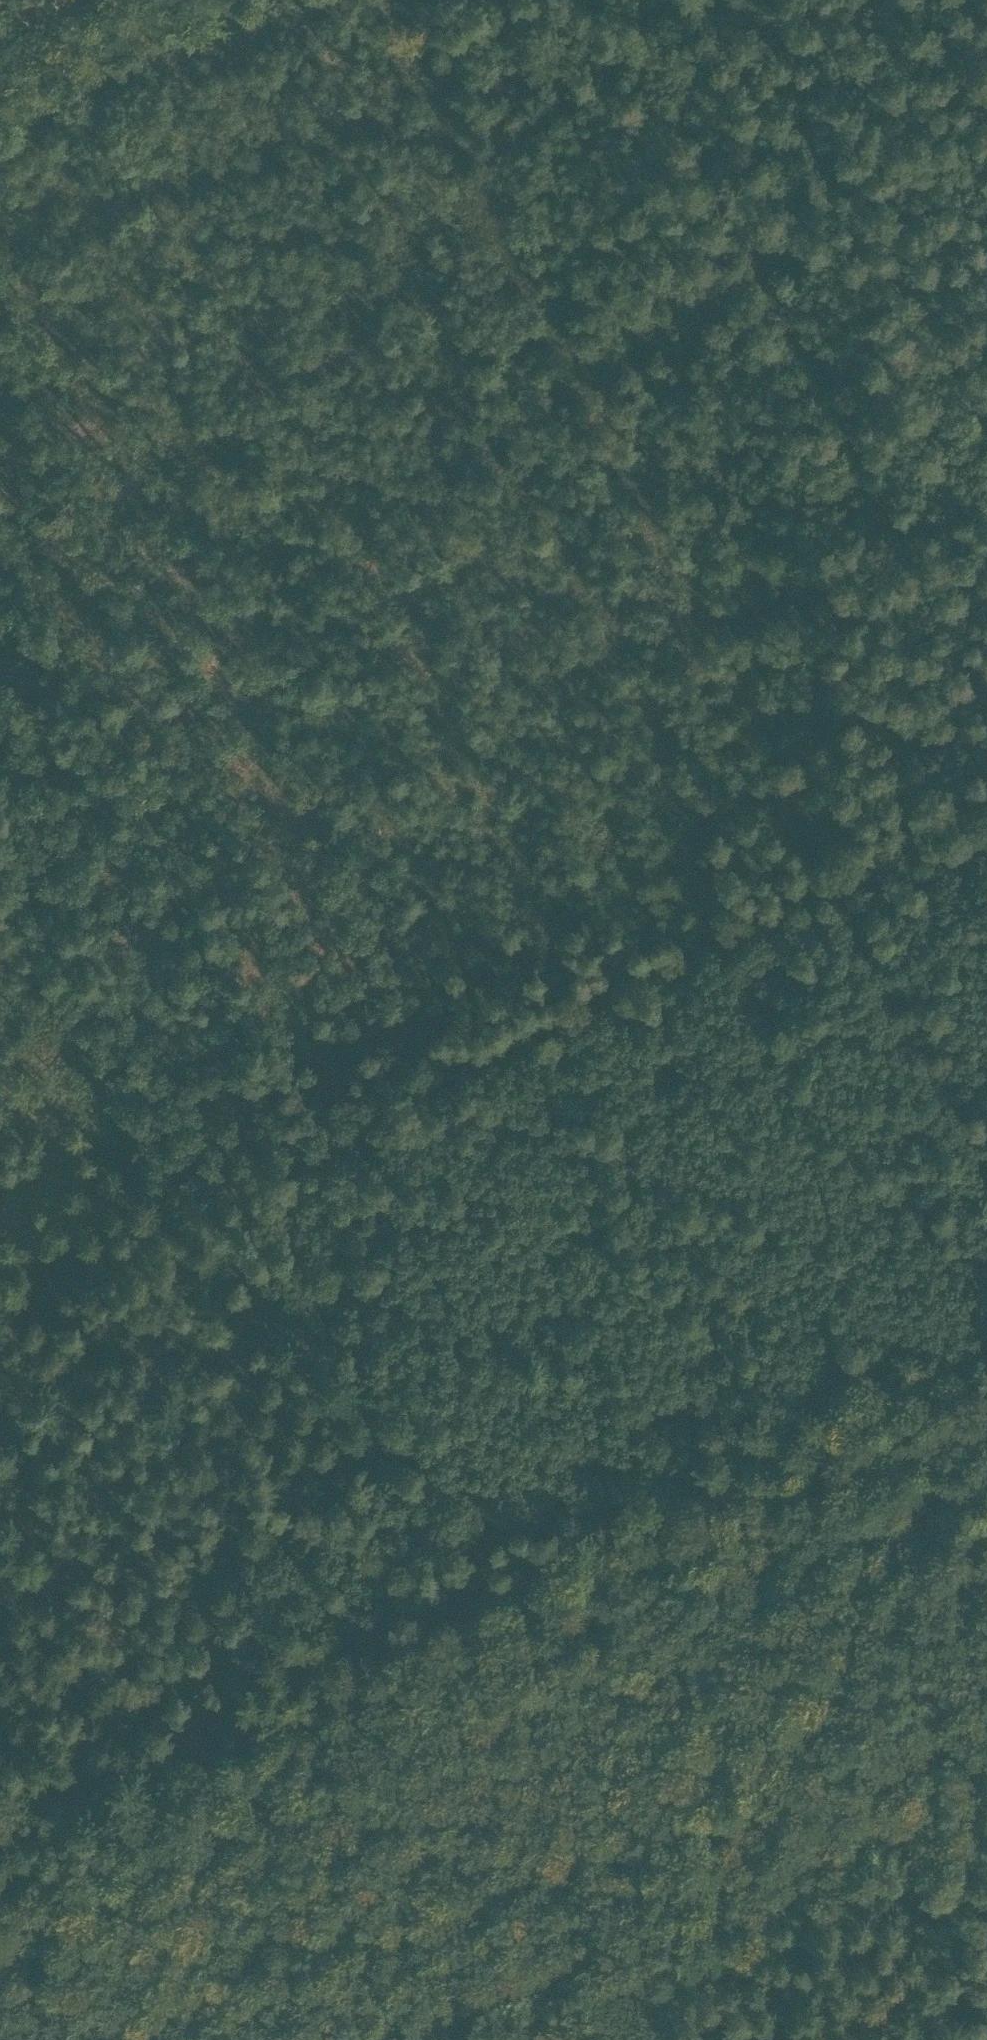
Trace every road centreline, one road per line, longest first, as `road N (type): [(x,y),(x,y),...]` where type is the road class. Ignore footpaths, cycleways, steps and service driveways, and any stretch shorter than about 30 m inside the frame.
road 1 (track): [(0,1282),(986,792)]

